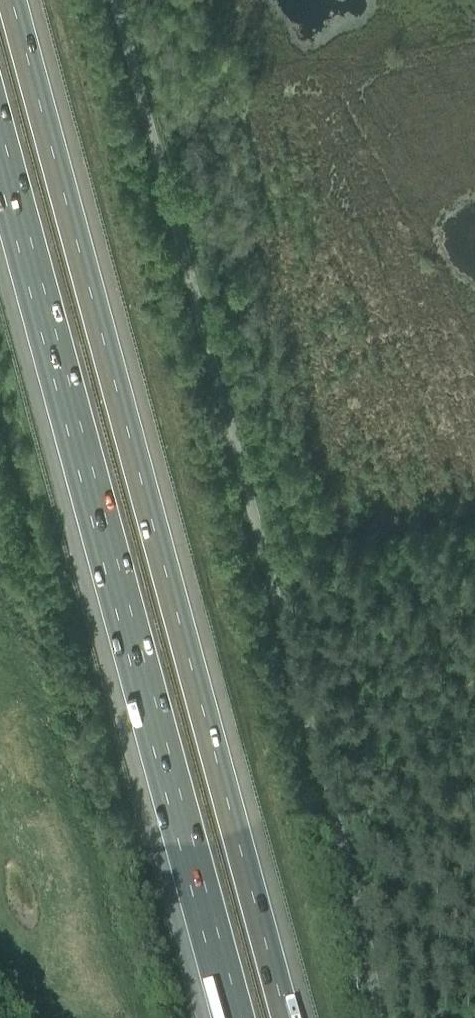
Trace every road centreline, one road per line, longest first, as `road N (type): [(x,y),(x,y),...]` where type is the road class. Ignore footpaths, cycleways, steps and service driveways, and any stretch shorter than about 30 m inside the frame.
road 1 (motorway): [(287,1017),(15,0)]
road 2 (motorway): [(0,152),(234,1017)]

